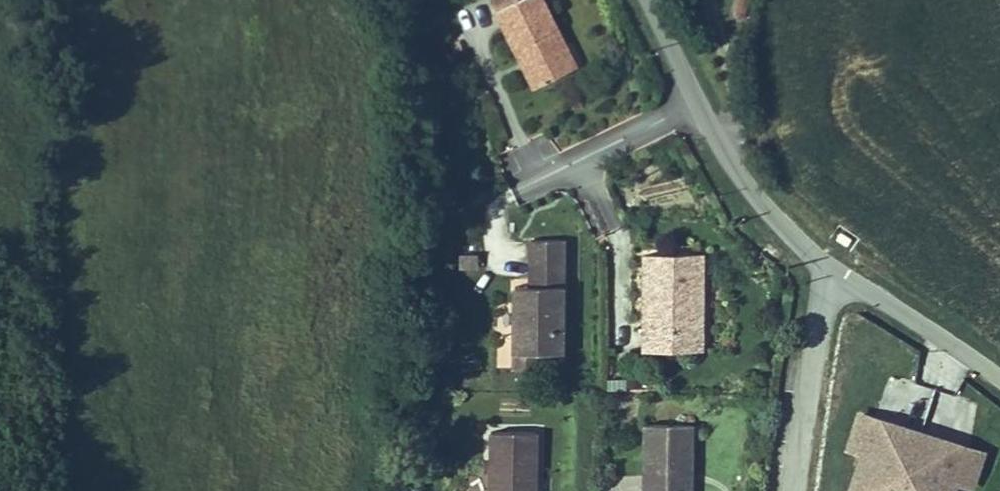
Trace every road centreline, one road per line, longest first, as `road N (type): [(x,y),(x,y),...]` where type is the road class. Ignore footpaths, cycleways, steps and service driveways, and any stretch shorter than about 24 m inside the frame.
road 1 (residential): [(815,260),(788,490)]
road 2 (residential): [(815,260),(999,385)]
road 3 (residential): [(694,105),(743,188),(815,260)]
road 4 (residential): [(523,174),(694,105)]

